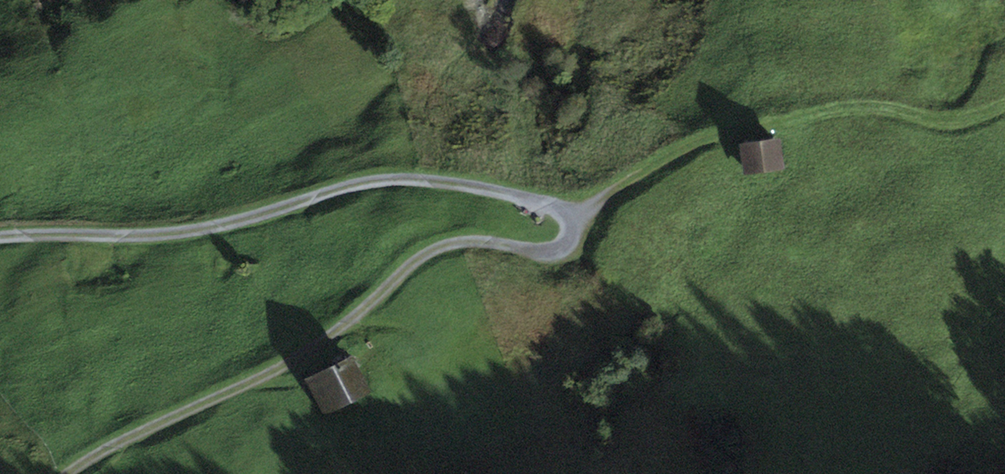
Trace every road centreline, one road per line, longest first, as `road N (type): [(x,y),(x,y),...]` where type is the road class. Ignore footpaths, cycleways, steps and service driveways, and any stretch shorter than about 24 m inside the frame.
road 1 (track): [(0,241),(164,236),(396,179),(548,203),(572,223),(570,241),(556,253),(463,242),(427,251),(296,361),(69,473)]
road 2 (track): [(572,223),(717,134),(842,111),(968,123),(1004,107)]

